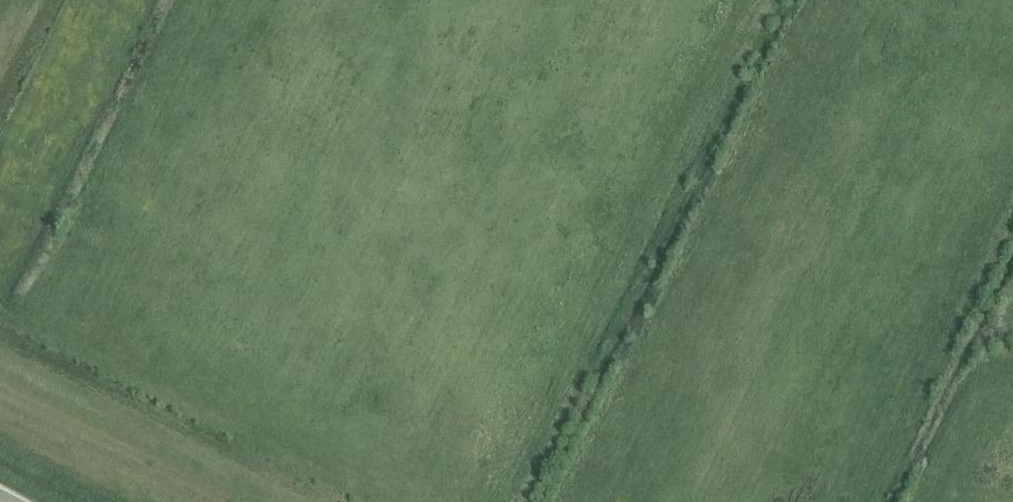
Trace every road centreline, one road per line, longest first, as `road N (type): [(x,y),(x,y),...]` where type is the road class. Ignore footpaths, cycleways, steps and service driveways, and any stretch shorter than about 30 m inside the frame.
road 1 (track): [(0,385),(237,501)]

